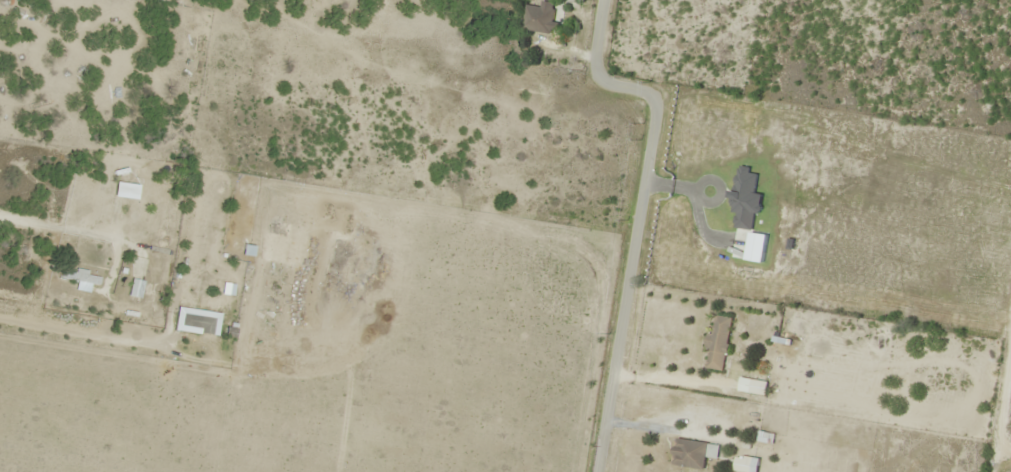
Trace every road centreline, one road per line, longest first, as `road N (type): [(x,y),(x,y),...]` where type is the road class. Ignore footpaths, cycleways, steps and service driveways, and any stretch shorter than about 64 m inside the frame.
road 1 (residential): [(595,471),(657,97)]

